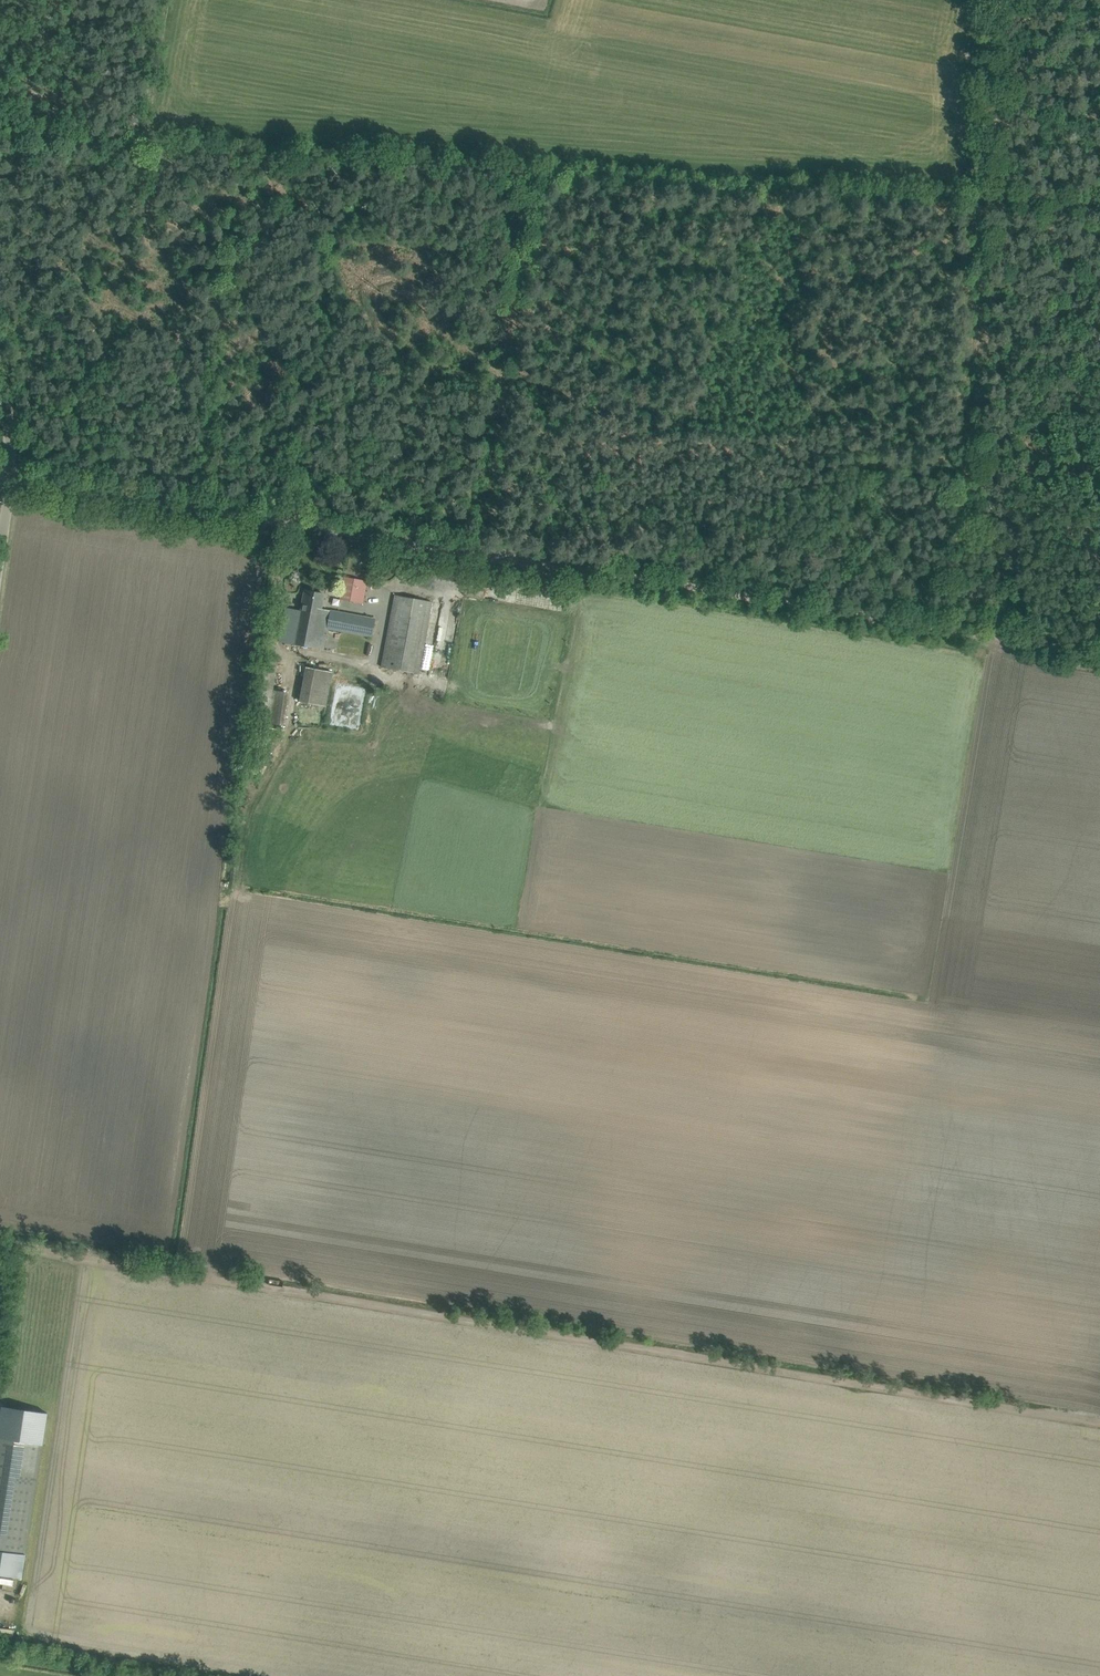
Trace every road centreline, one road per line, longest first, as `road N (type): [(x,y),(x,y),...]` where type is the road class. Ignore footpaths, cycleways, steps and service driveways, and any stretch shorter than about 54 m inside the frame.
road 1 (track): [(0,1244),(1099,1424)]
road 2 (track): [(432,546),(1099,657)]
road 3 (unclassified): [(432,546),(11,478)]

